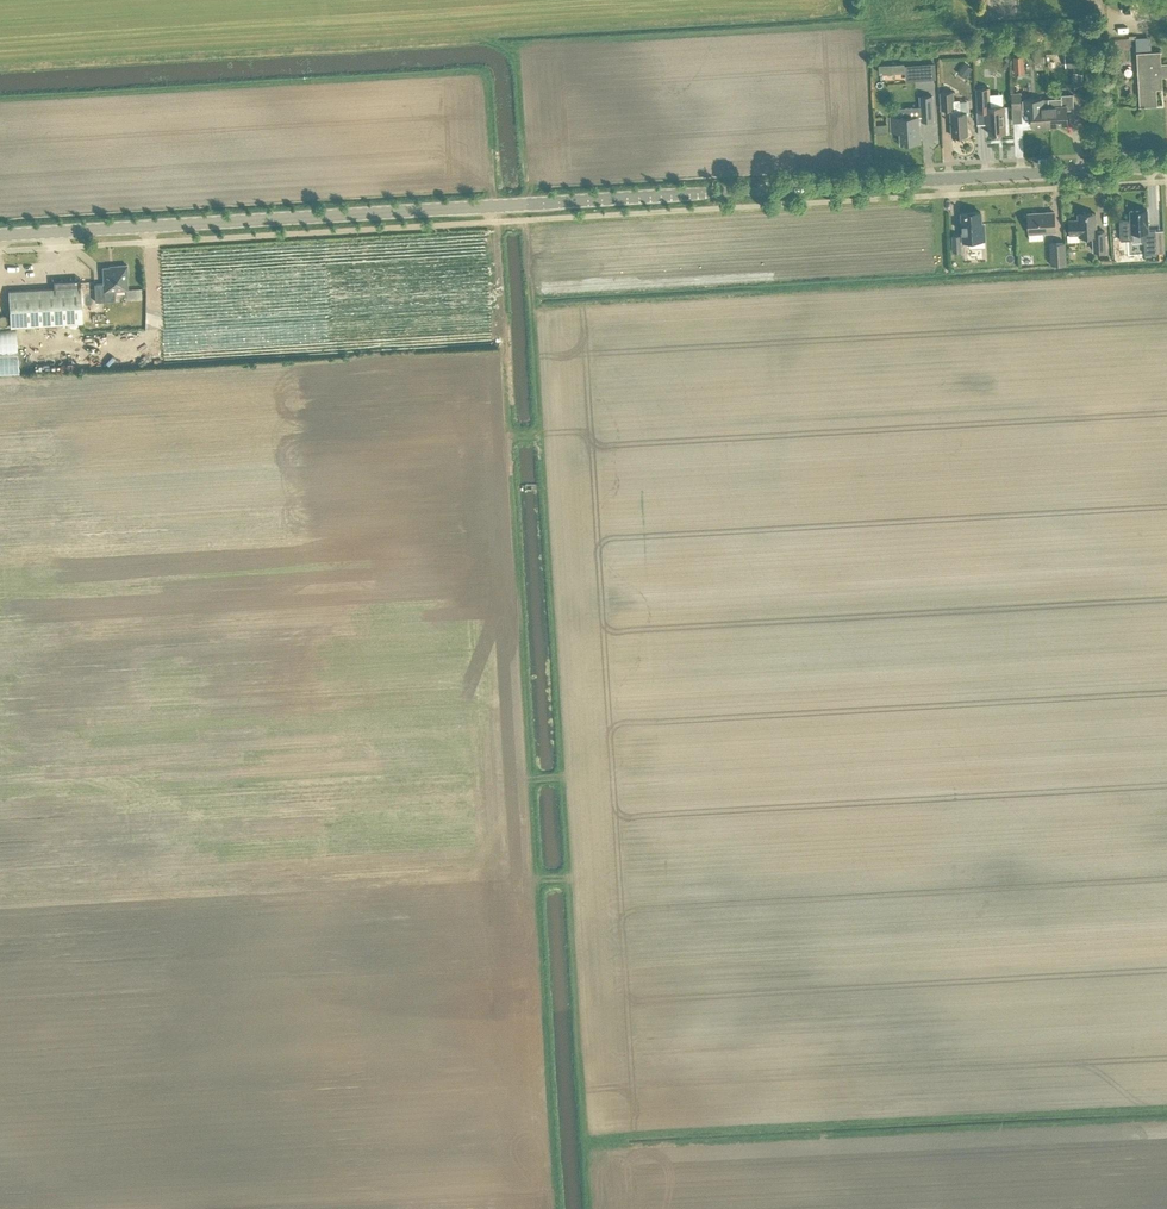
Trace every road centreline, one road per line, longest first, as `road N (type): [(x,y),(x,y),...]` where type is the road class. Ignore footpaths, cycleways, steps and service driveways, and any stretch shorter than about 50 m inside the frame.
road 1 (tertiary): [(713,193),(0,236)]
road 2 (tertiary): [(713,193),(1166,166)]

